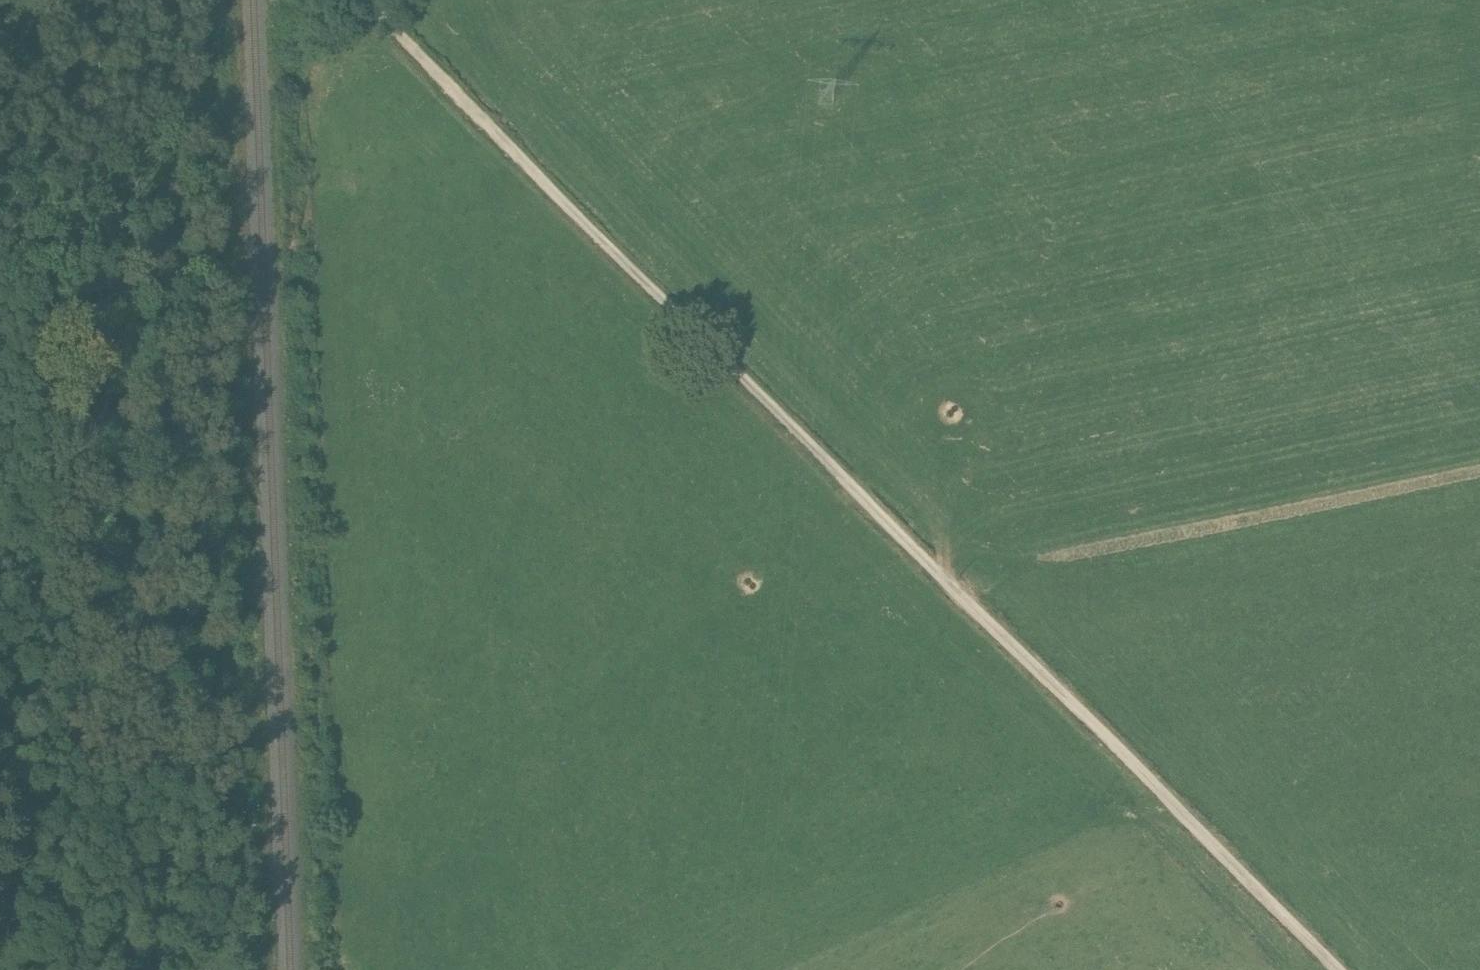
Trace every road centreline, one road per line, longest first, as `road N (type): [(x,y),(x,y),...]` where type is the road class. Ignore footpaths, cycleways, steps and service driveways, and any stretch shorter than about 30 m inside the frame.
road 1 (track): [(362,0),(1338,969)]

